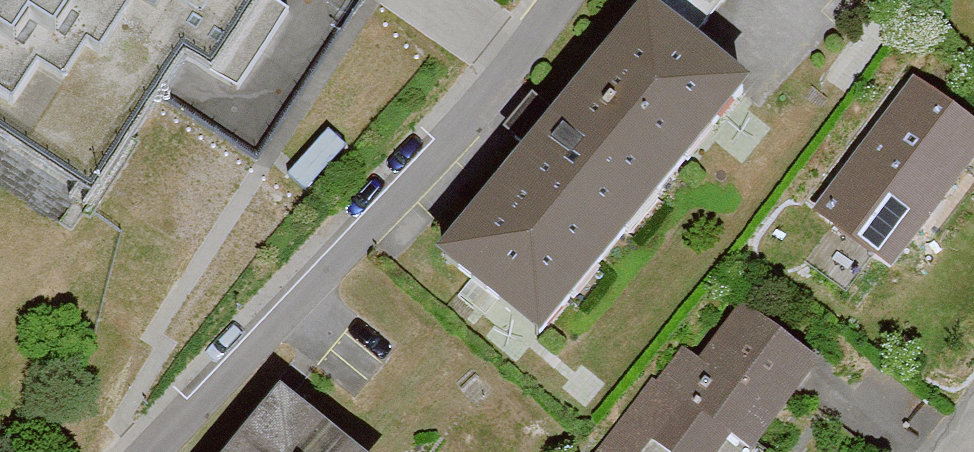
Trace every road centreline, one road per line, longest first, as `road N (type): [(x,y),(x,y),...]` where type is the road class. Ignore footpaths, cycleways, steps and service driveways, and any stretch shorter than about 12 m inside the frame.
road 1 (residential): [(567,0),(454,142),(154,451)]

